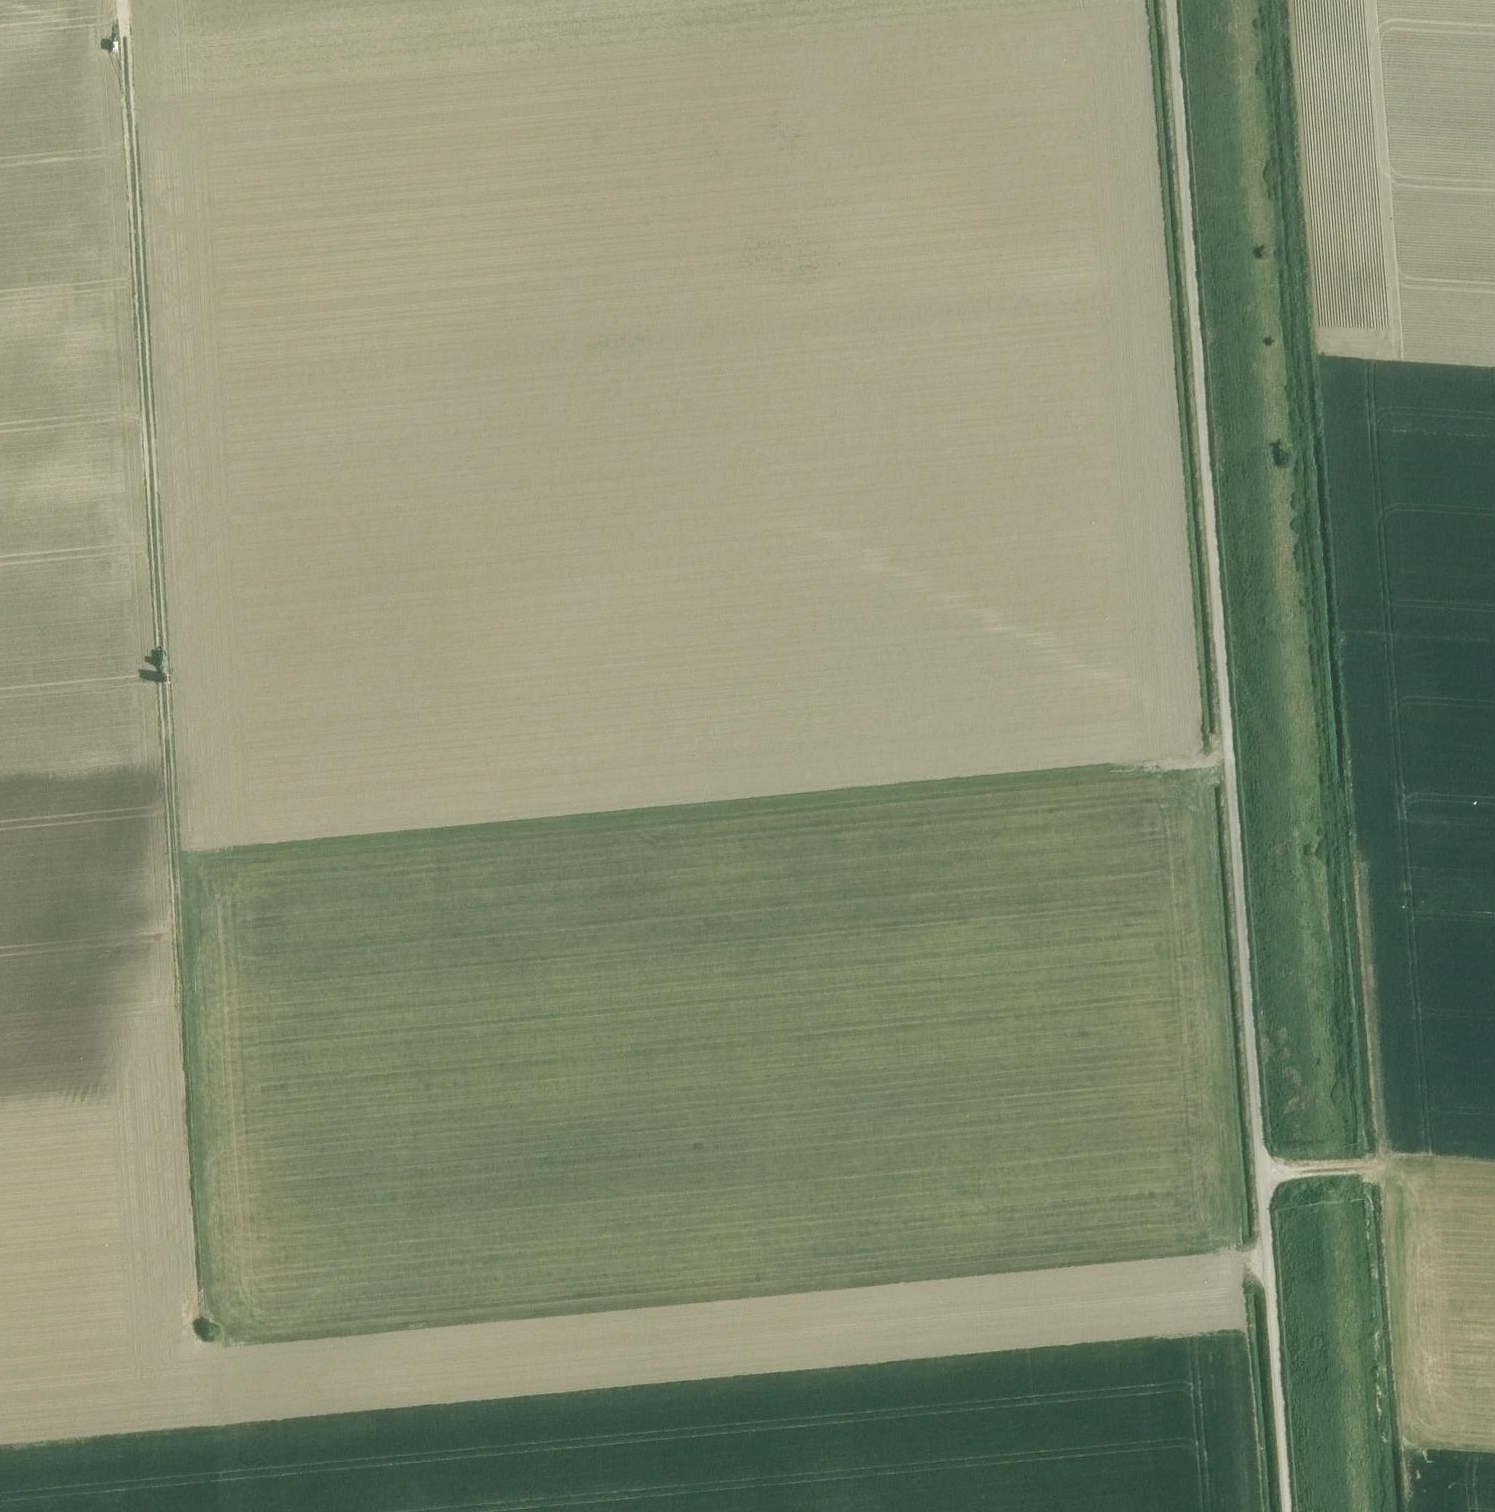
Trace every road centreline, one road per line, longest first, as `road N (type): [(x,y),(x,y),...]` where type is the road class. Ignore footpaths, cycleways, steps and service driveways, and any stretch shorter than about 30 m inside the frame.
road 1 (unclassified): [(1280,1511),(1161,0)]
road 2 (track): [(122,0),(193,1343)]

